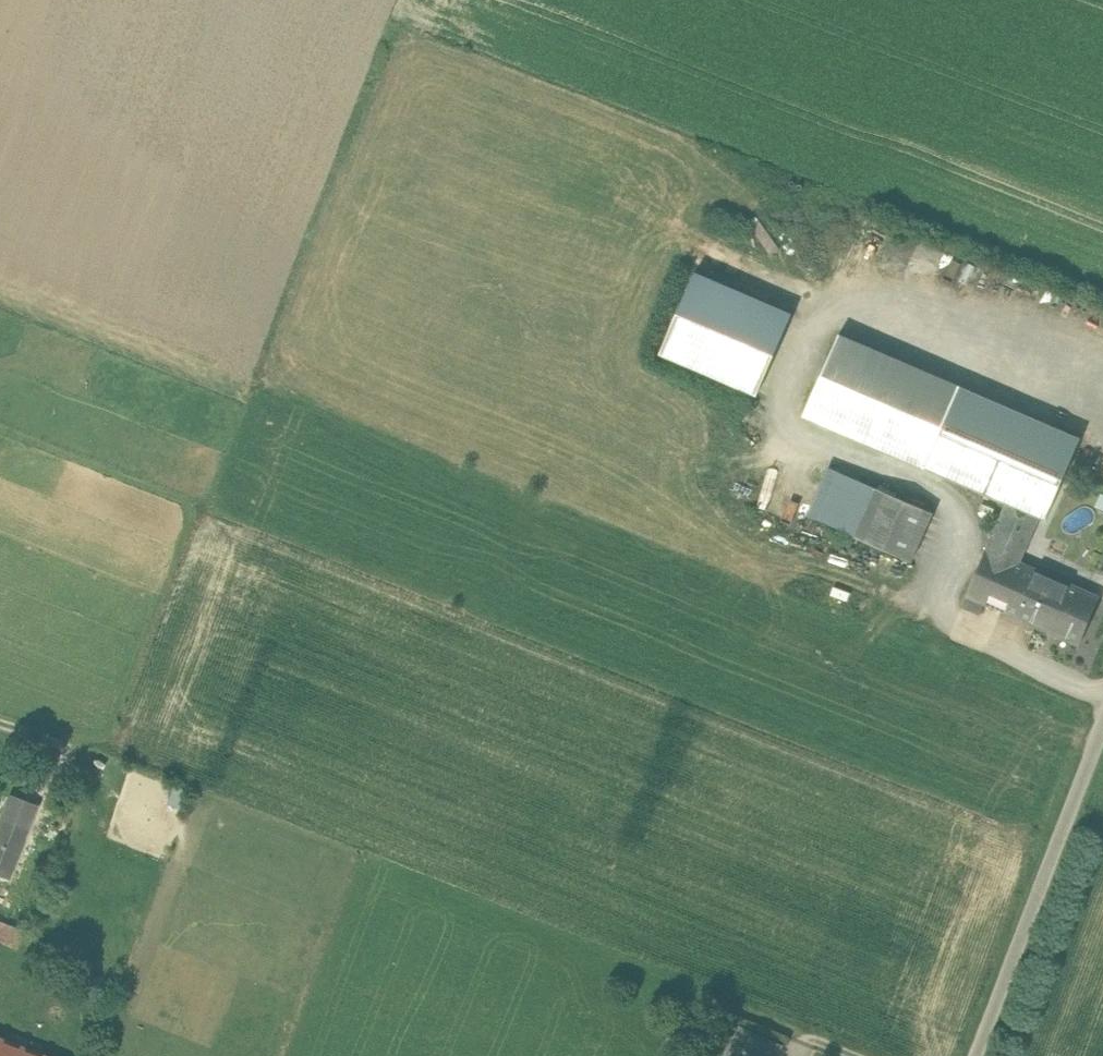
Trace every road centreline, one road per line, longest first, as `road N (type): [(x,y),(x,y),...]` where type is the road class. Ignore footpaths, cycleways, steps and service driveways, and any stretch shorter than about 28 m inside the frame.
road 1 (unclassified): [(1102,731),(974,1055)]

